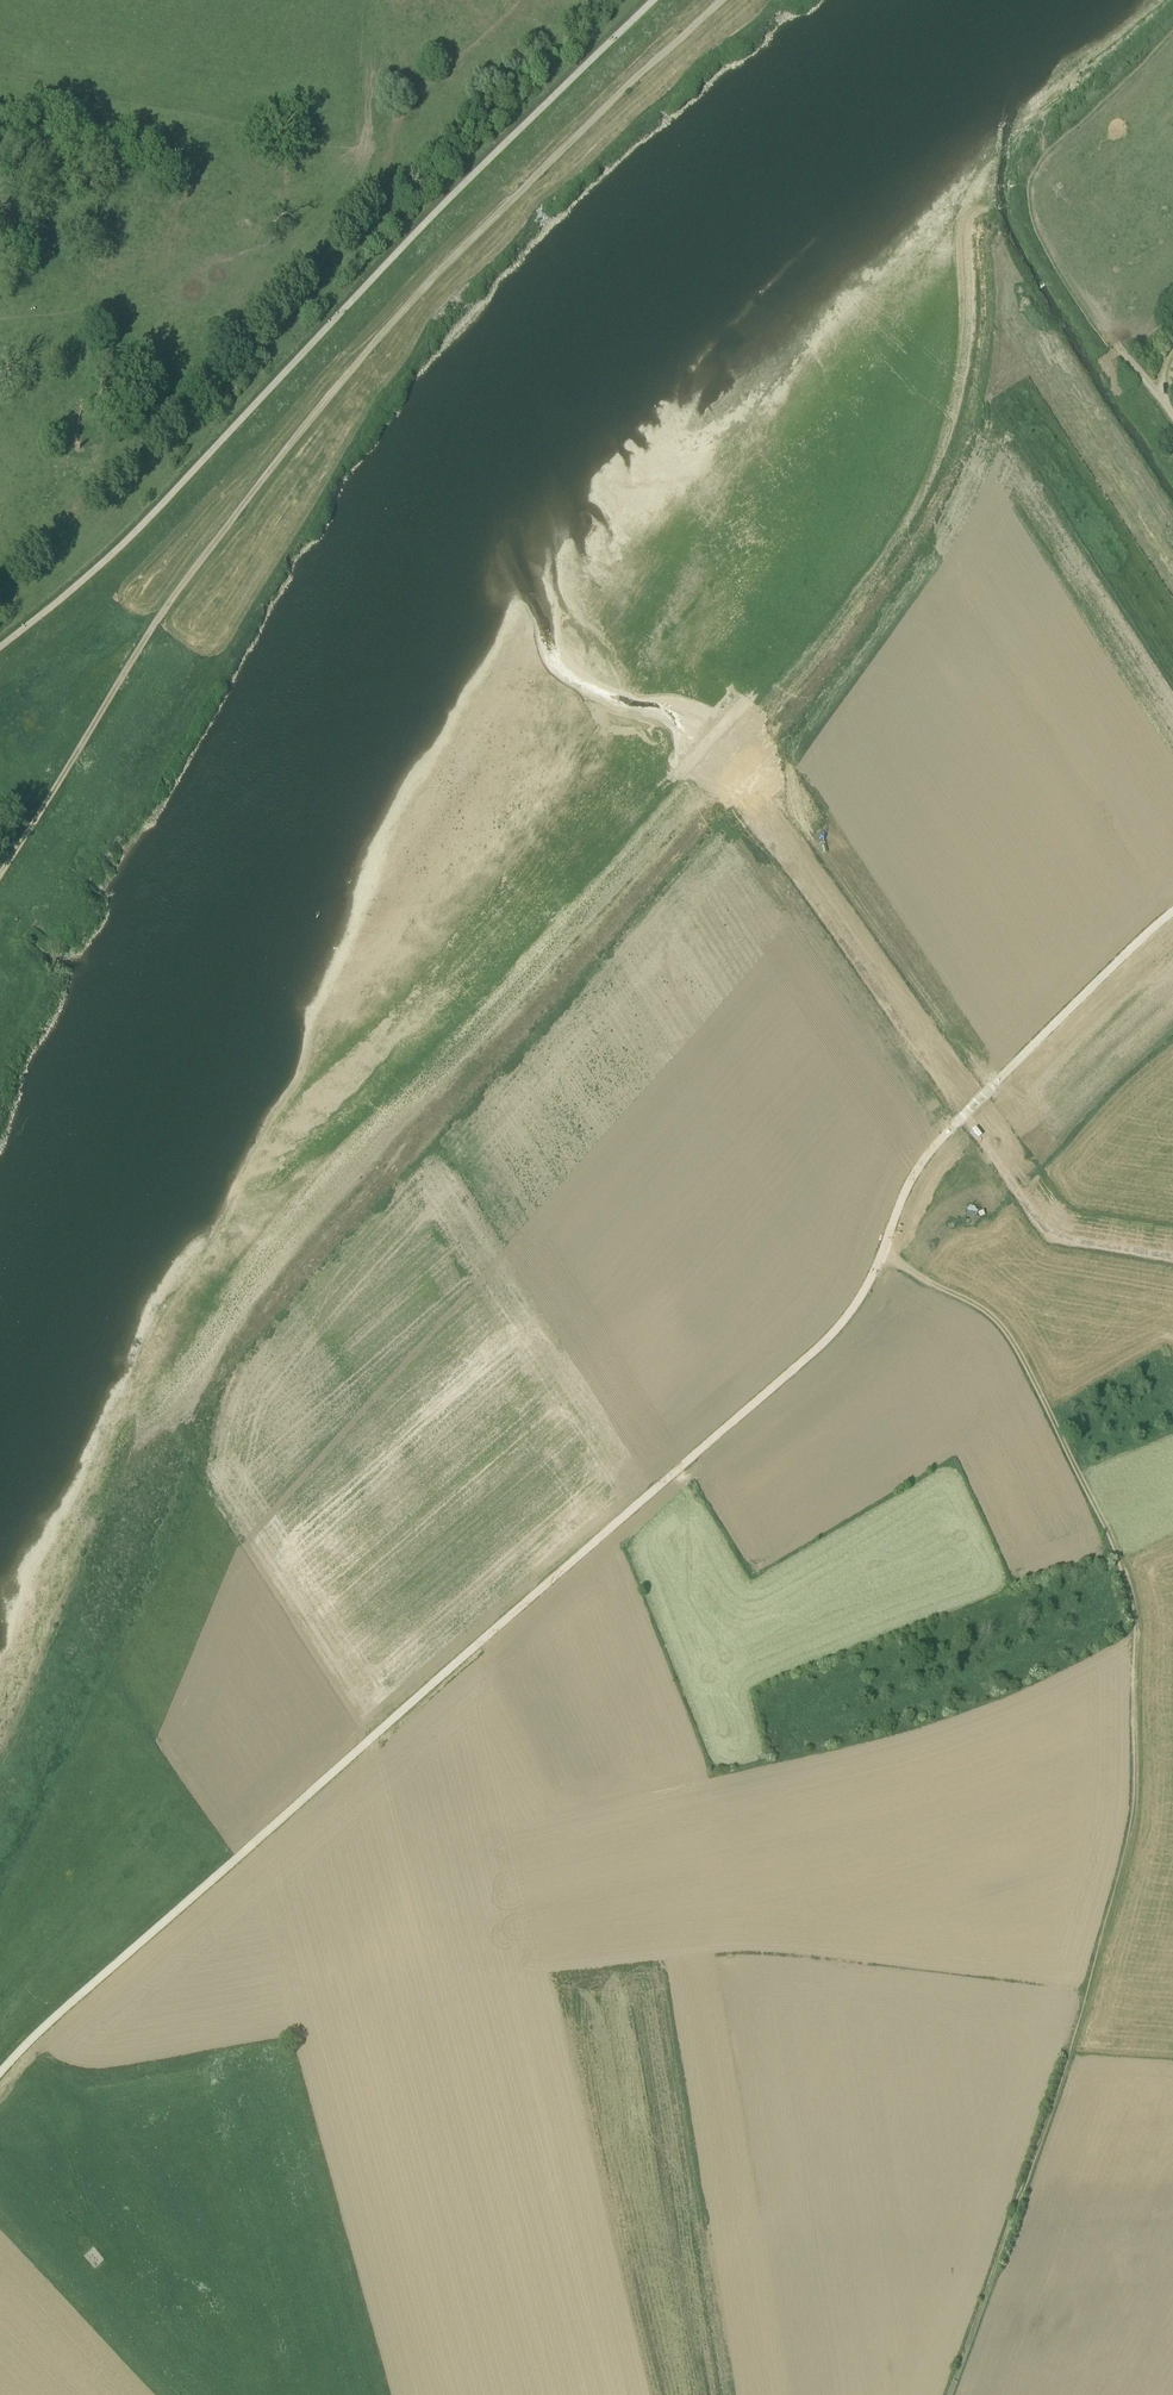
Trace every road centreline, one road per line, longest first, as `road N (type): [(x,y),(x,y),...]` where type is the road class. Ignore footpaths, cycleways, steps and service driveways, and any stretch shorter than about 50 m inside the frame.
road 1 (track): [(946,2394),(1038,2145),(1130,1828),(1134,1620),(1095,1505),(1016,1344),(995,1317),(881,1253)]
road 2 (track): [(725,0),(435,278),(311,421),(152,633),(0,879)]

